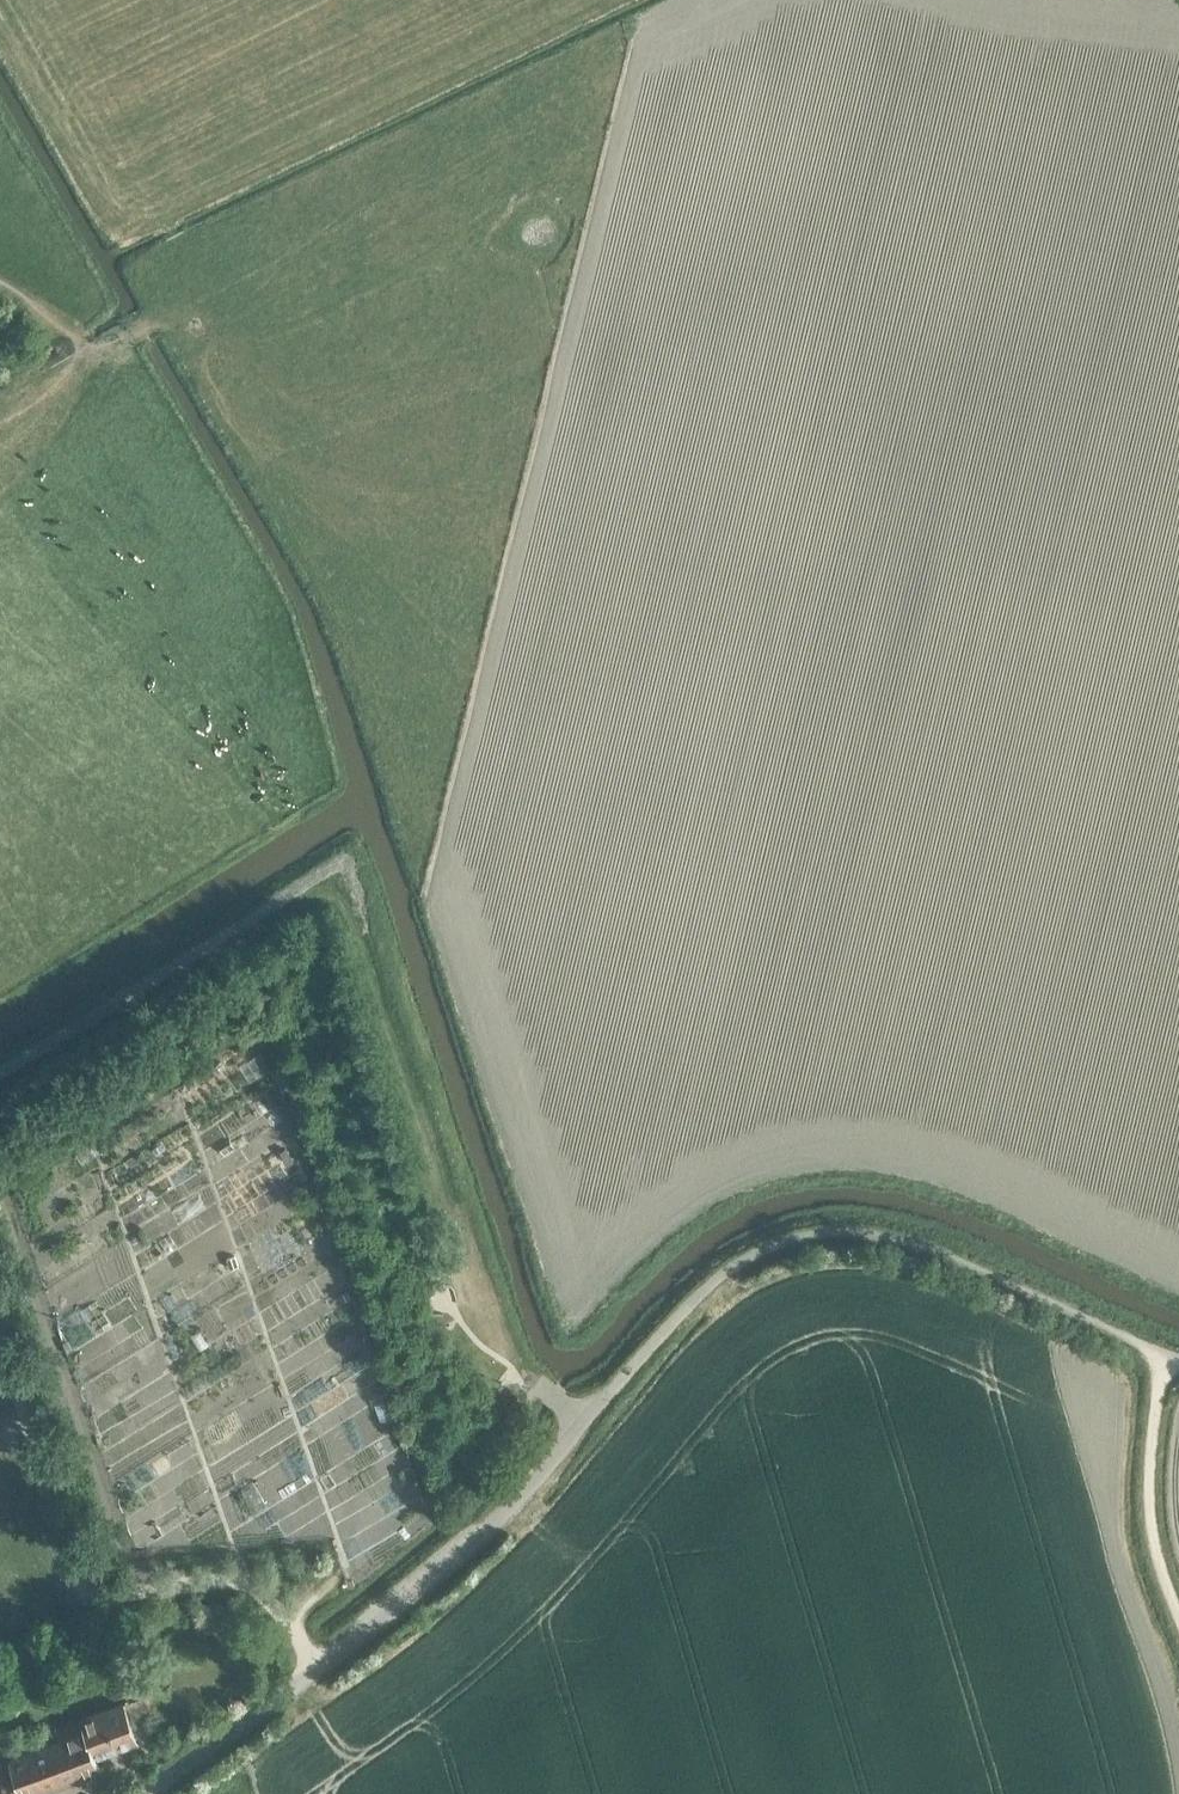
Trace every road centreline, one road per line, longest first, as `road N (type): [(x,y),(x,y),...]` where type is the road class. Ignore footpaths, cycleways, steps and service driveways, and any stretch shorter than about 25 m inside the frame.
road 1 (residential): [(142,1793),(444,1570),(522,1495),(613,1389)]
road 2 (unclassified): [(1178,1611),(1155,1549),(1151,1503),(1165,1356)]

